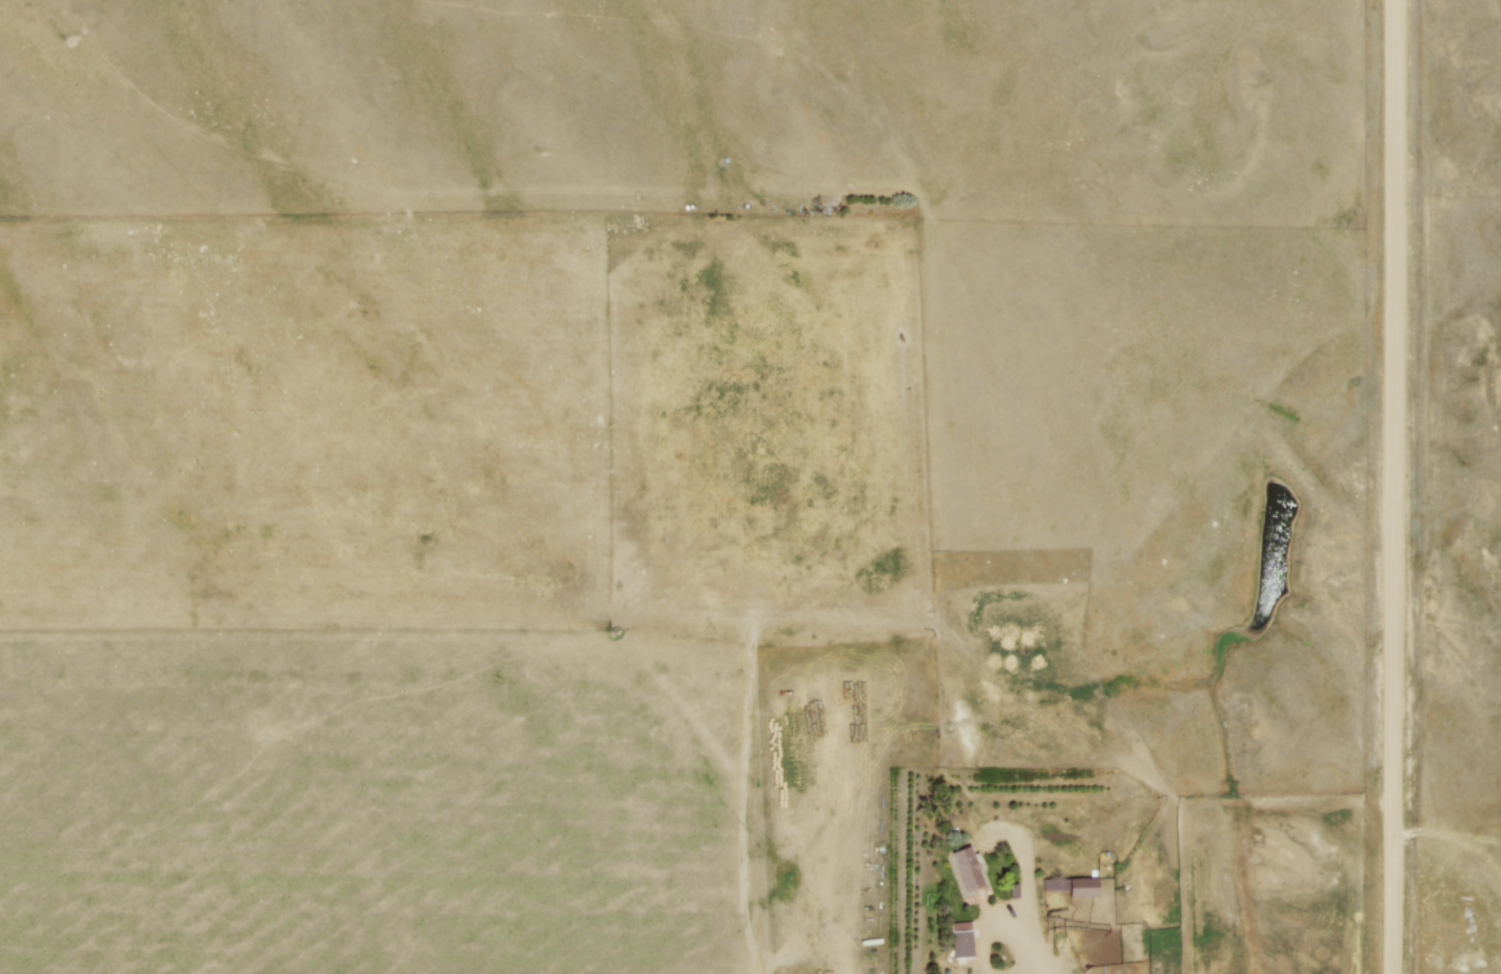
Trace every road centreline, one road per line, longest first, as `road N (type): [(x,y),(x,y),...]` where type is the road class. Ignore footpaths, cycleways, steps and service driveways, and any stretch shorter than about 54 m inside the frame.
road 1 (residential): [(1393,973),(1396,0)]

